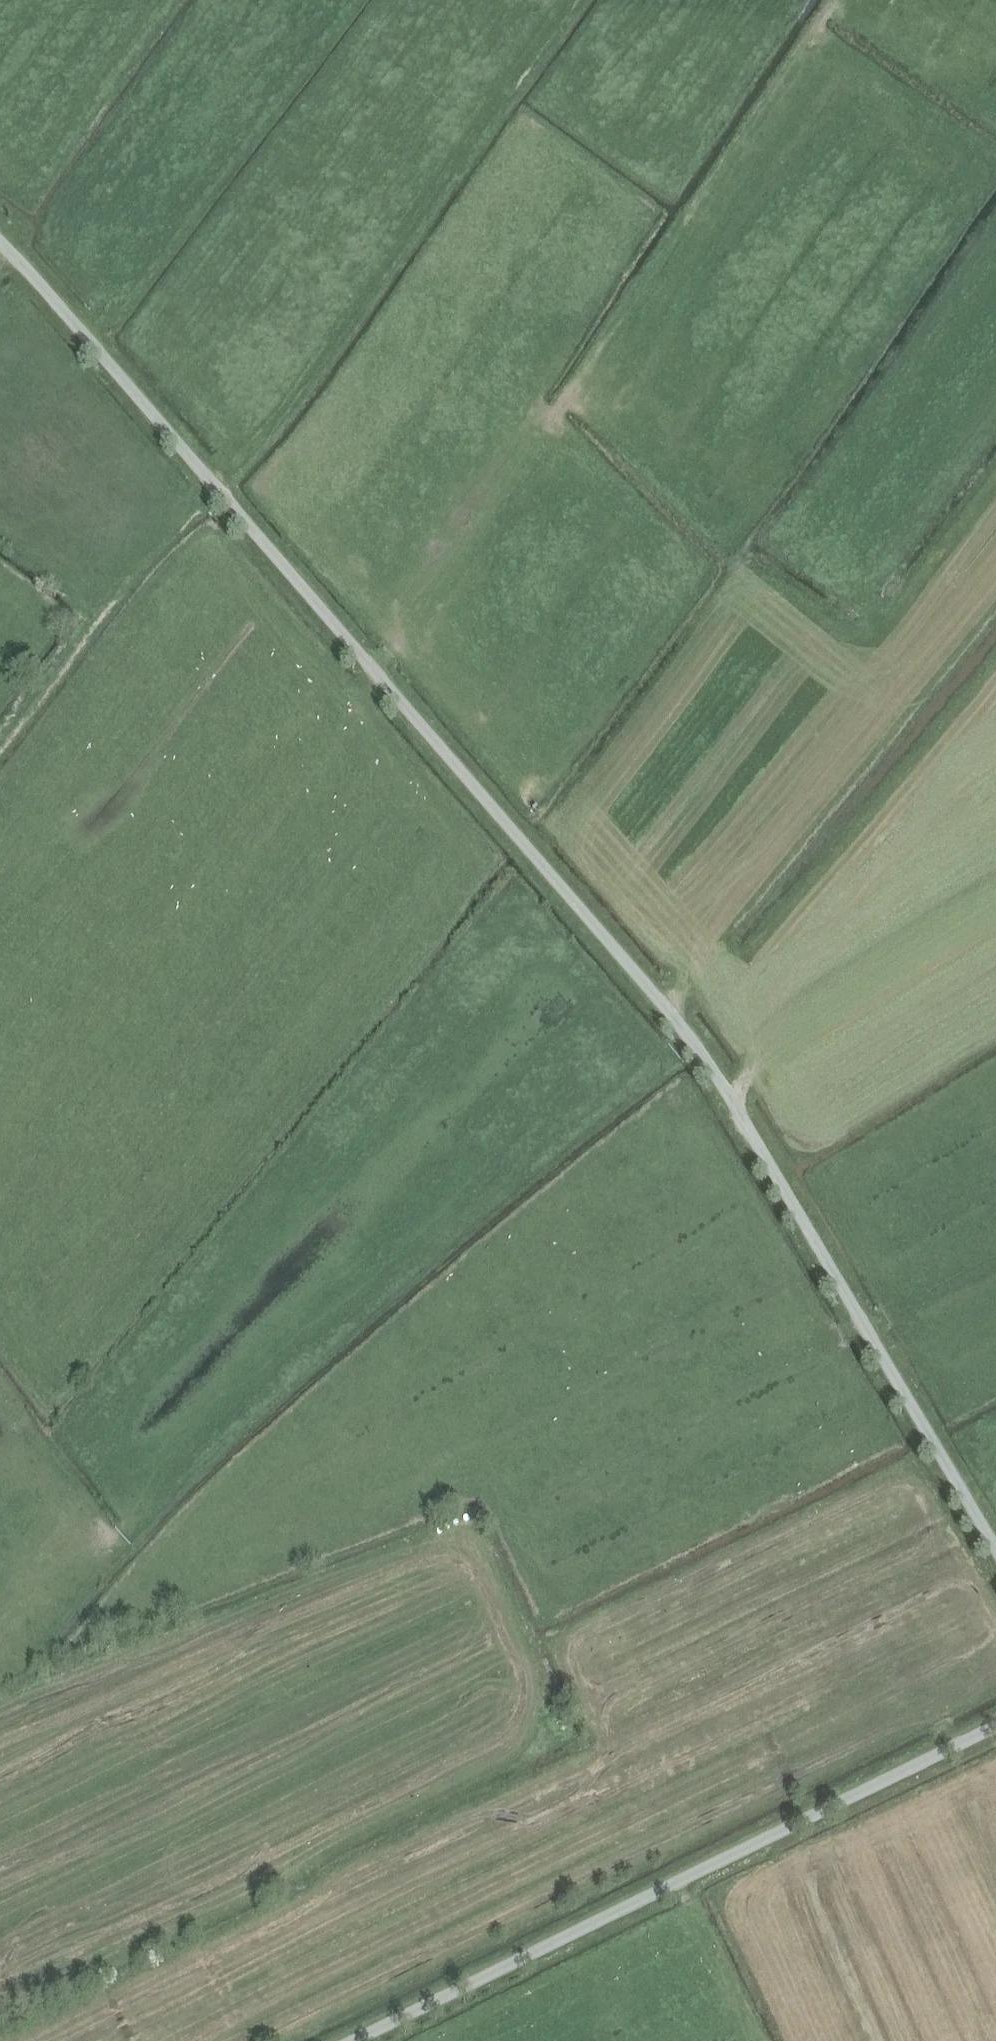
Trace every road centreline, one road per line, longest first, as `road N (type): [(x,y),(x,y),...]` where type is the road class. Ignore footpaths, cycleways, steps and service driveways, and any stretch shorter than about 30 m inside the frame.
road 1 (unclassified): [(995,1557),(683,1029),(236,482),(0,224)]
road 2 (unclassified): [(359,2040),(995,1727)]

